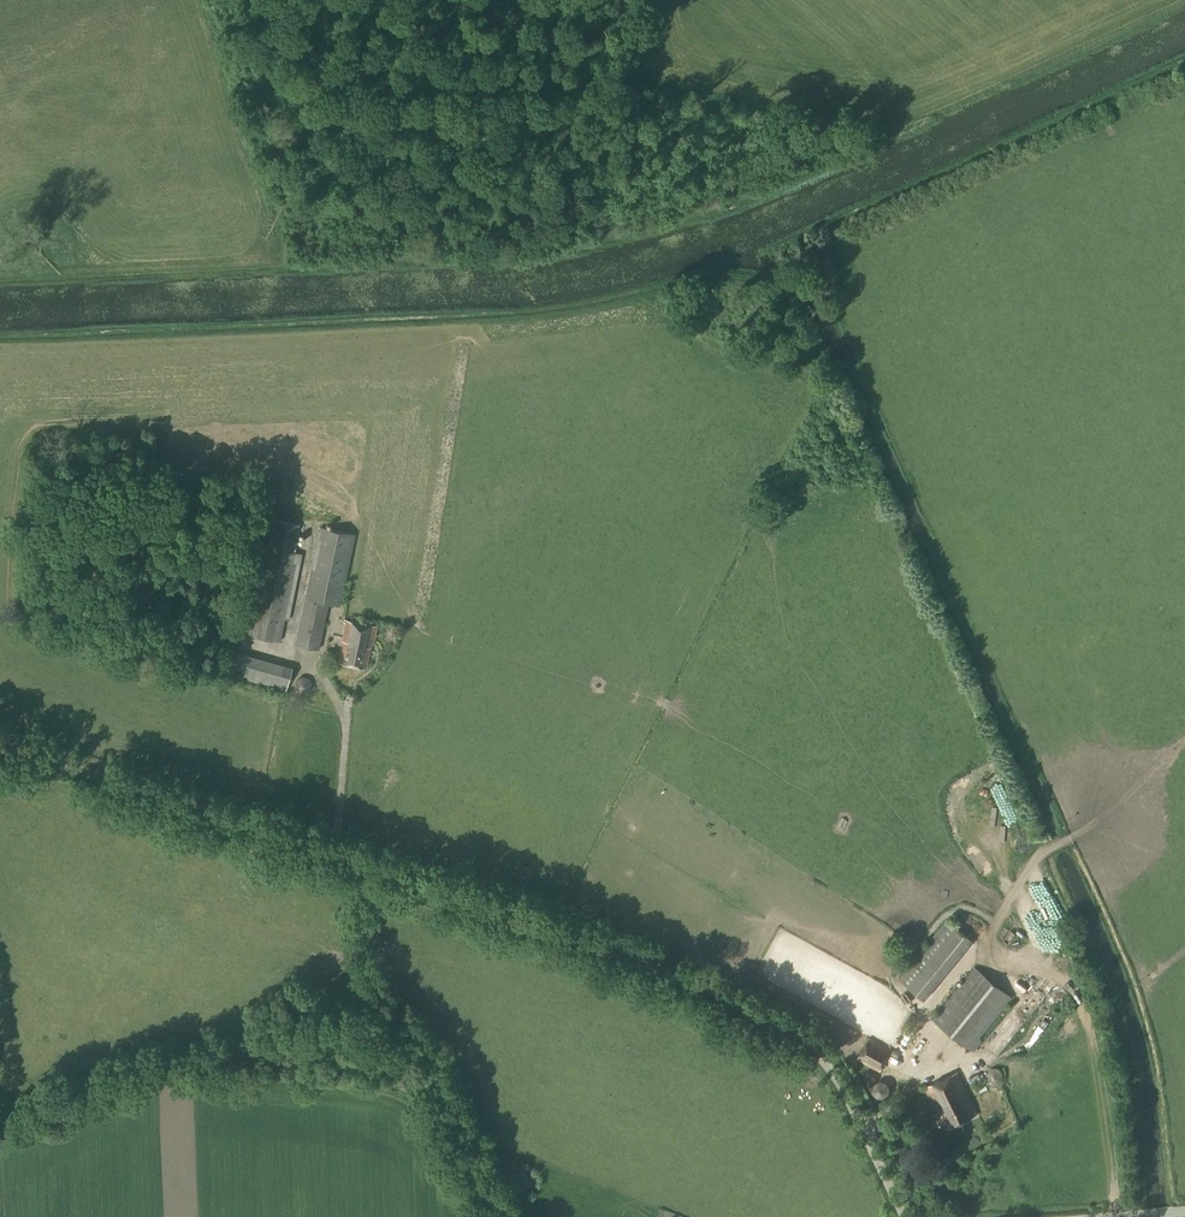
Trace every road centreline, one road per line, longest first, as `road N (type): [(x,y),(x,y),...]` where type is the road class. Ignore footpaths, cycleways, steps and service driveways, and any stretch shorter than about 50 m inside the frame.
road 1 (unclassified): [(905,1216),(829,1066),(745,1007),(586,941),(0,746)]

